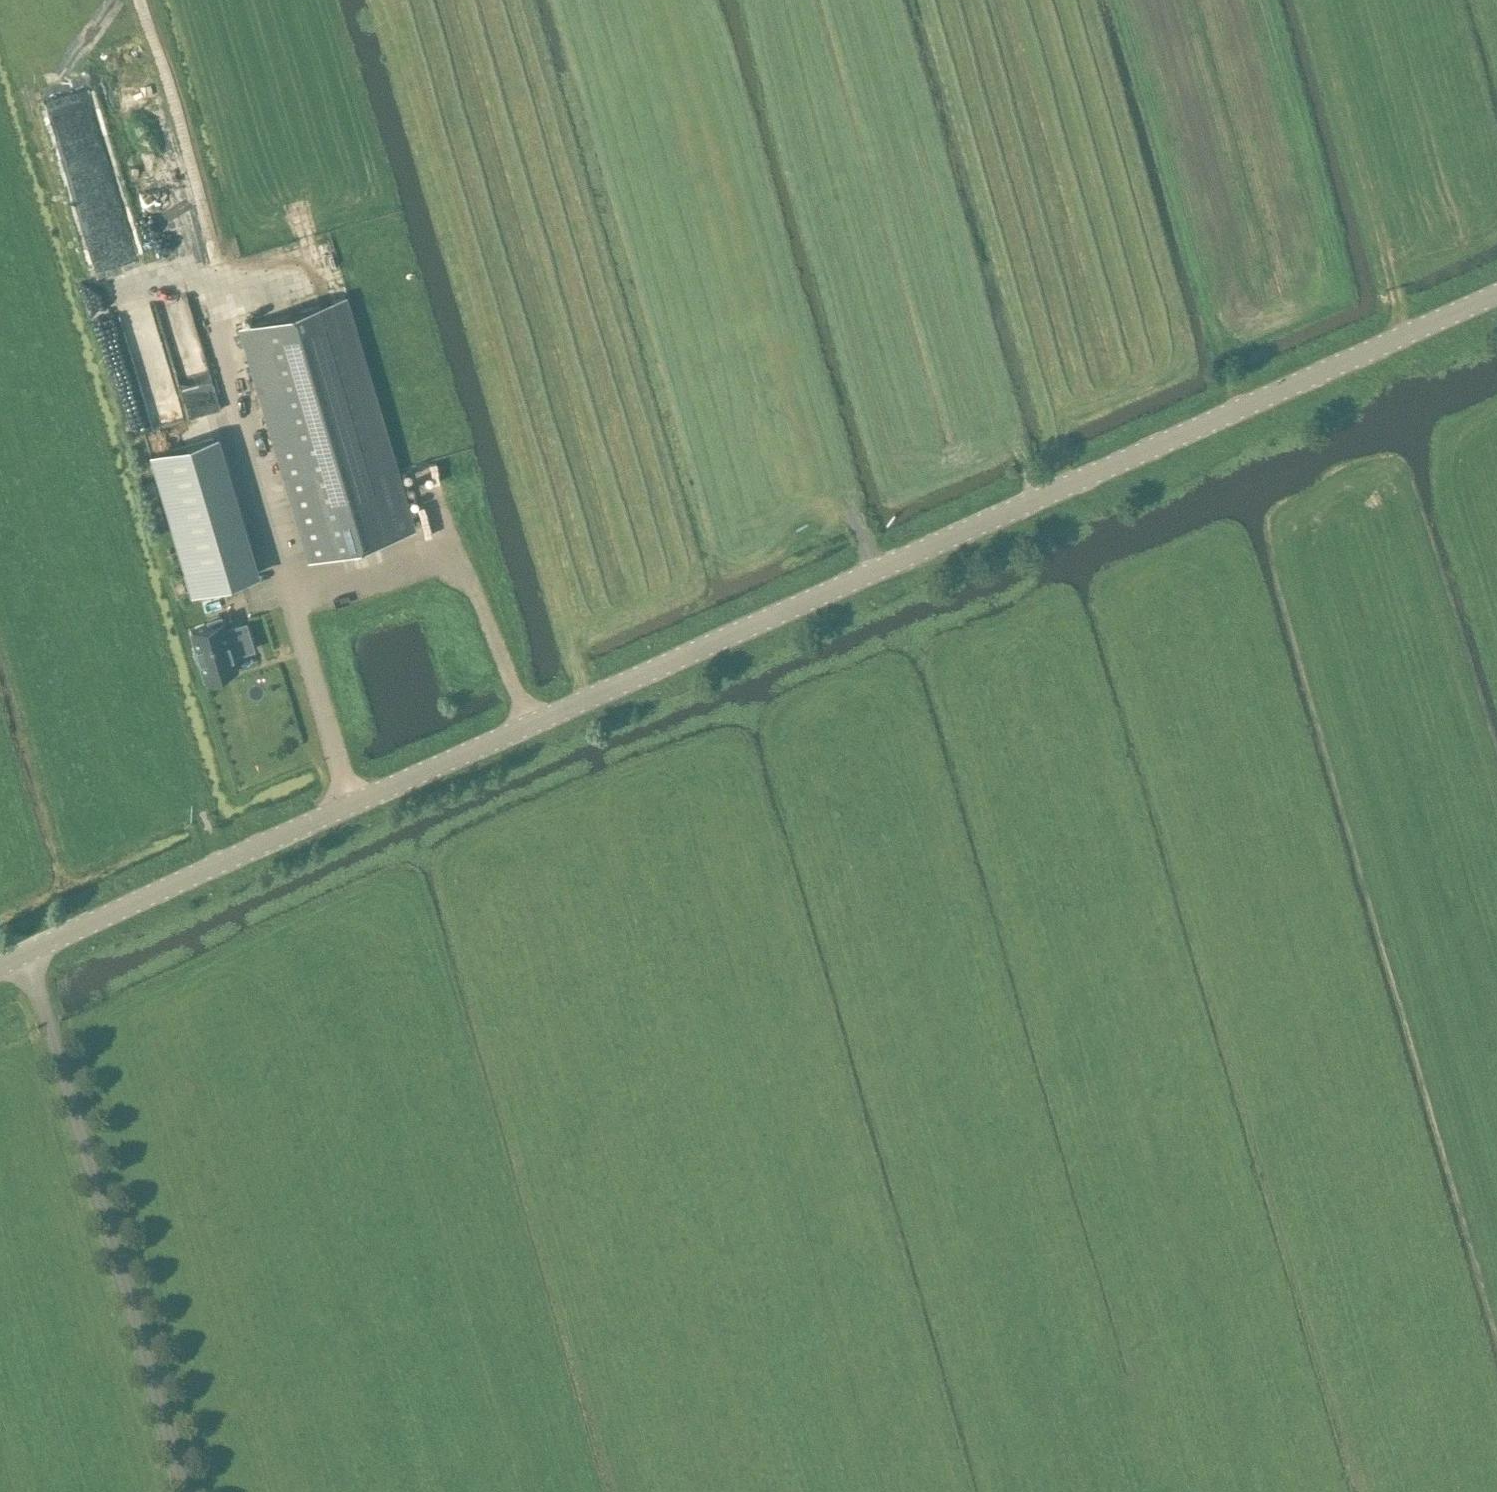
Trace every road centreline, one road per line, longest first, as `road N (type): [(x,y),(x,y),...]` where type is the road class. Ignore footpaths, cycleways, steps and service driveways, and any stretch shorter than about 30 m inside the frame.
road 1 (unclassified): [(0,966),(1496,297)]
road 2 (track): [(209,300),(214,258),(139,0)]

